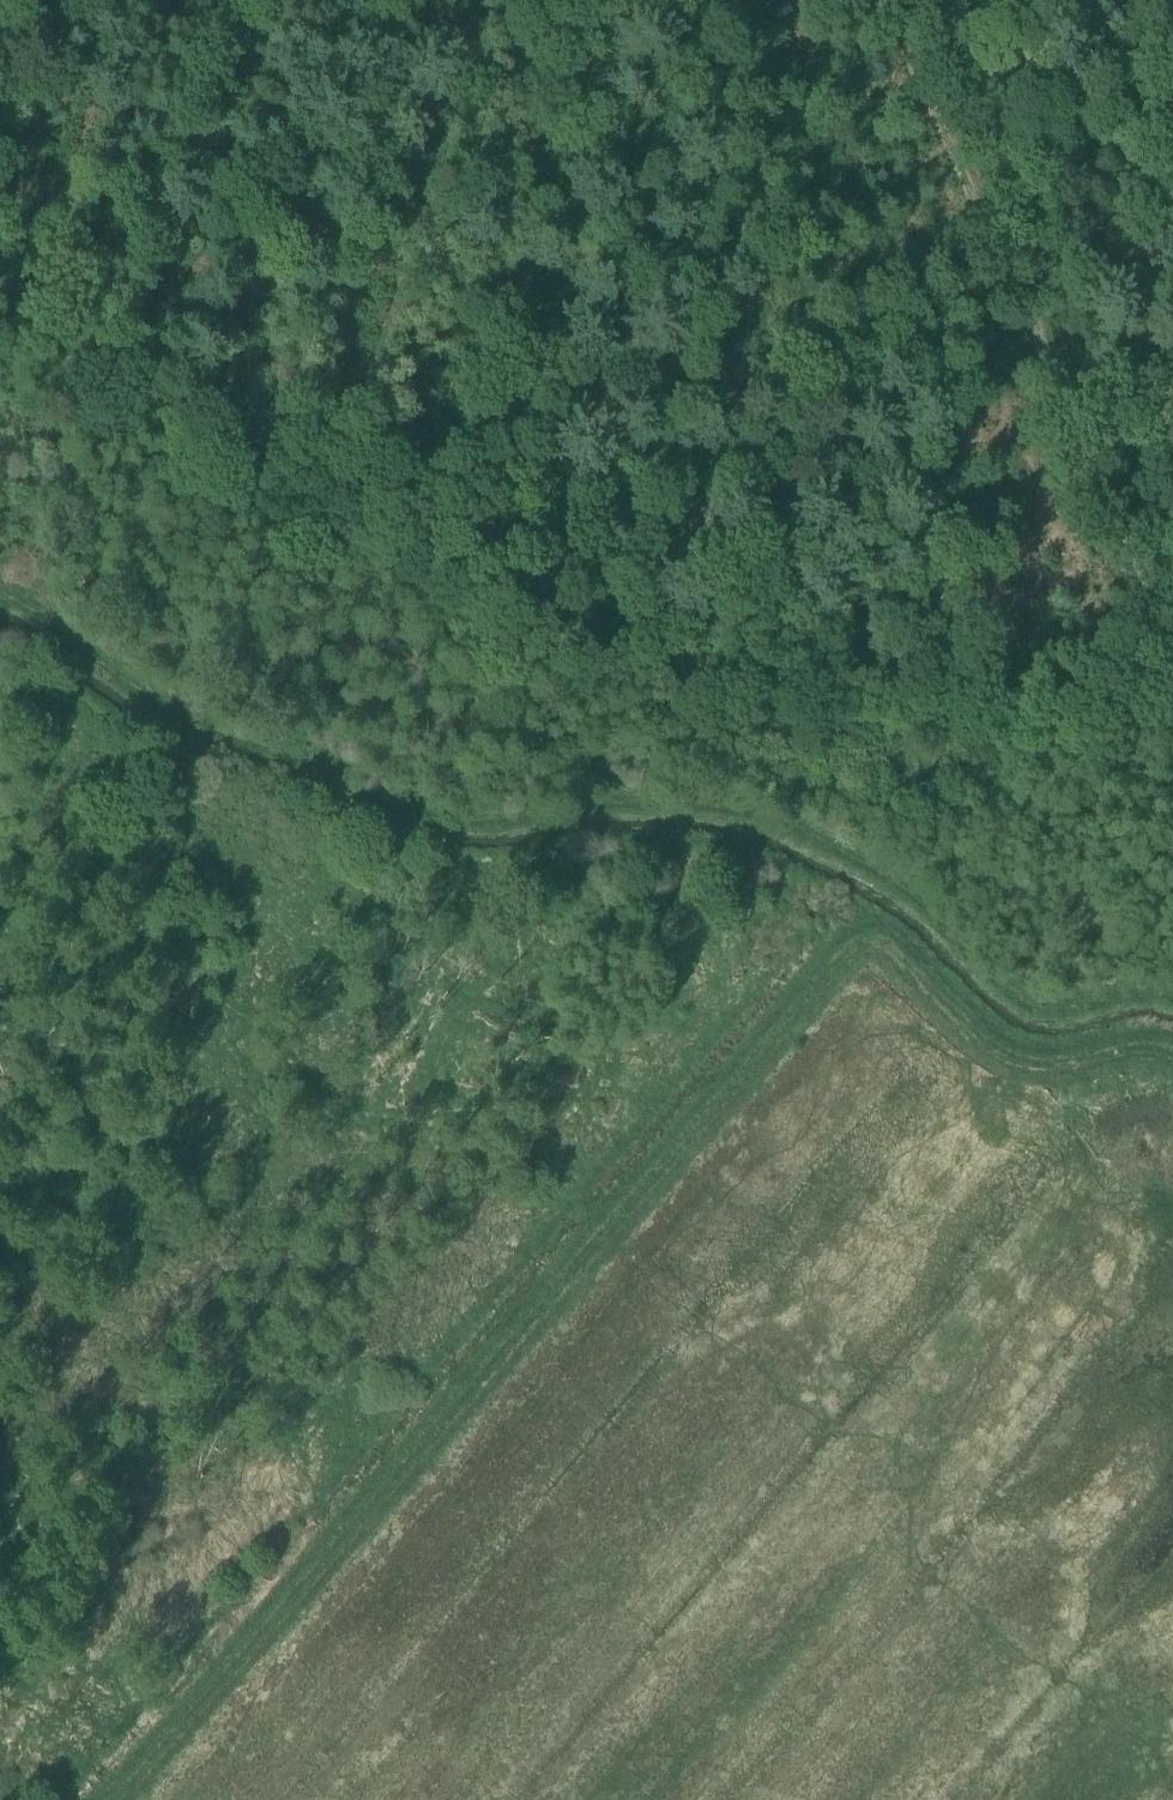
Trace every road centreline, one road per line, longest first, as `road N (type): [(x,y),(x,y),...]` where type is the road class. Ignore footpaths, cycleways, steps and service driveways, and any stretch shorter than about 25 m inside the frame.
road 1 (track): [(866,0),(1172,657)]

